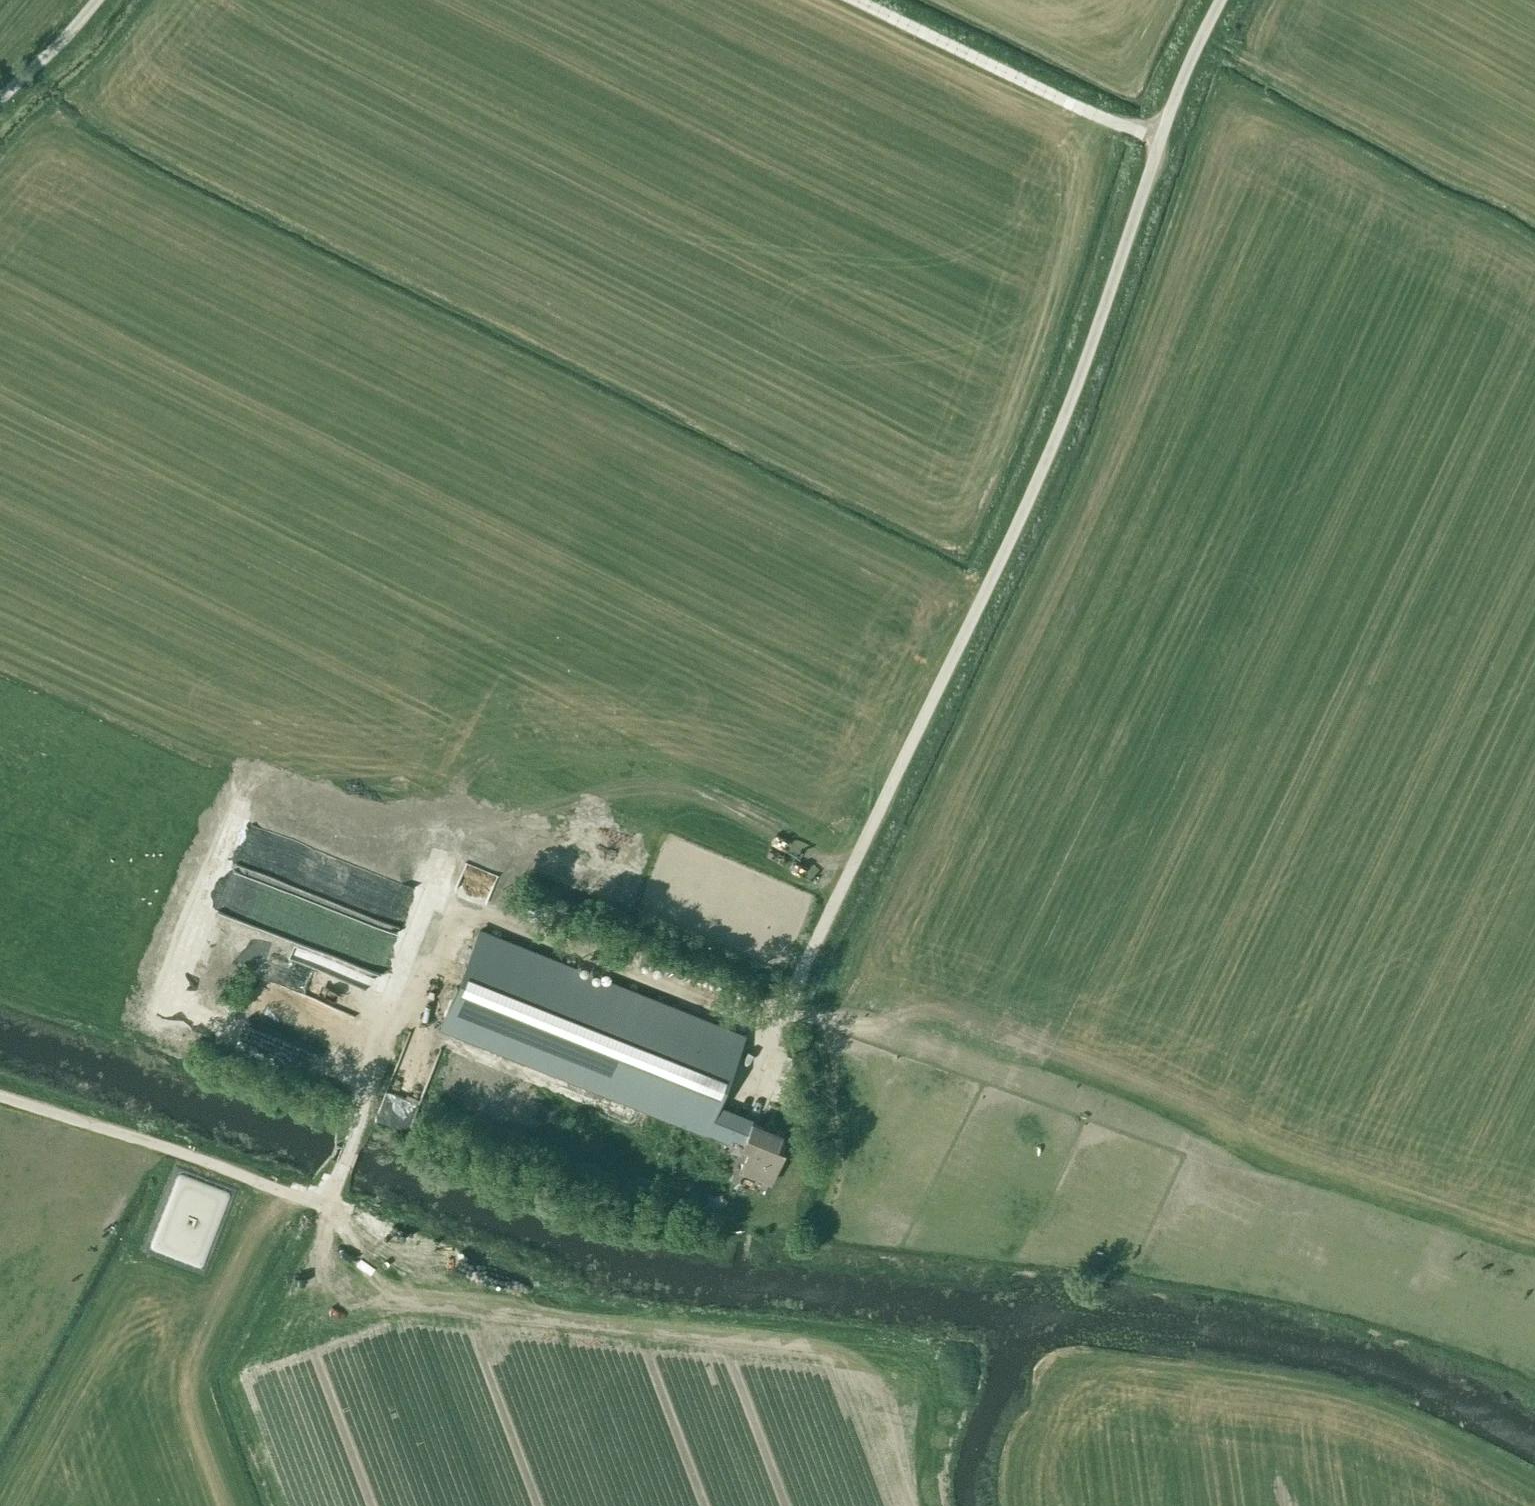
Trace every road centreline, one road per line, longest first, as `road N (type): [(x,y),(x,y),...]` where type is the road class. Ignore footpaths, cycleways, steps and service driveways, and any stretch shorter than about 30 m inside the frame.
road 1 (unclassified): [(750,1075),(1050,451),(1162,132),(1219,0)]

